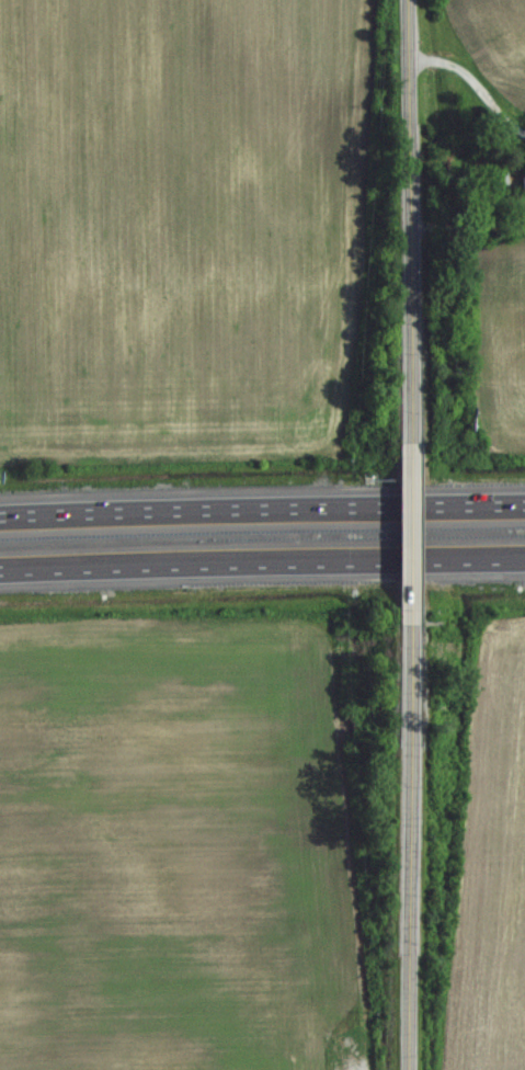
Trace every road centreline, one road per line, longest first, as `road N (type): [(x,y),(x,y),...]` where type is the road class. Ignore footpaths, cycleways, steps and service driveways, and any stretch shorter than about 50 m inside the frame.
road 1 (motorway): [(524,501),(0,512)]
road 2 (motorway): [(0,573),(524,562)]
road 3 (tertiary): [(407,610),(407,1069)]
road 4 (tertiary): [(408,0),(407,458)]
road 5 (tertiary): [(407,458),(407,610)]

